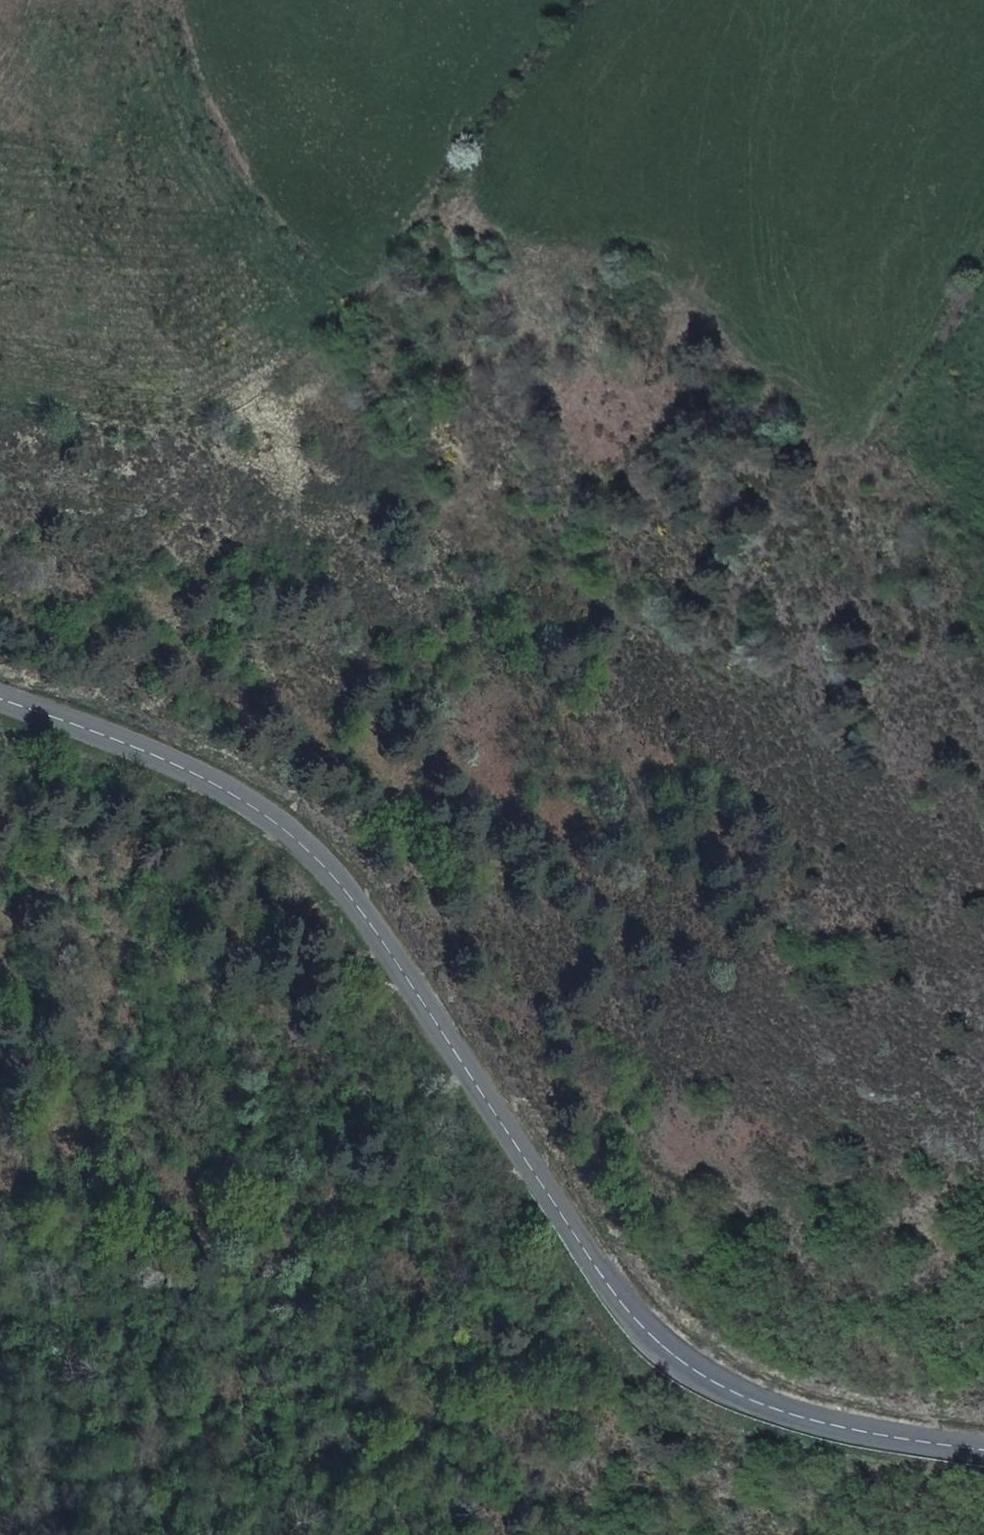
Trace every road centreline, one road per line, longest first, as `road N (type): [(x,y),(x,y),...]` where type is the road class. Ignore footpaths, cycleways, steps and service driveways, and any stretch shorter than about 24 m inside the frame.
road 1 (secondary): [(0,698),(168,762),(286,827),(367,916),(609,1281),(650,1332),(697,1373),(821,1422),(983,1450)]

